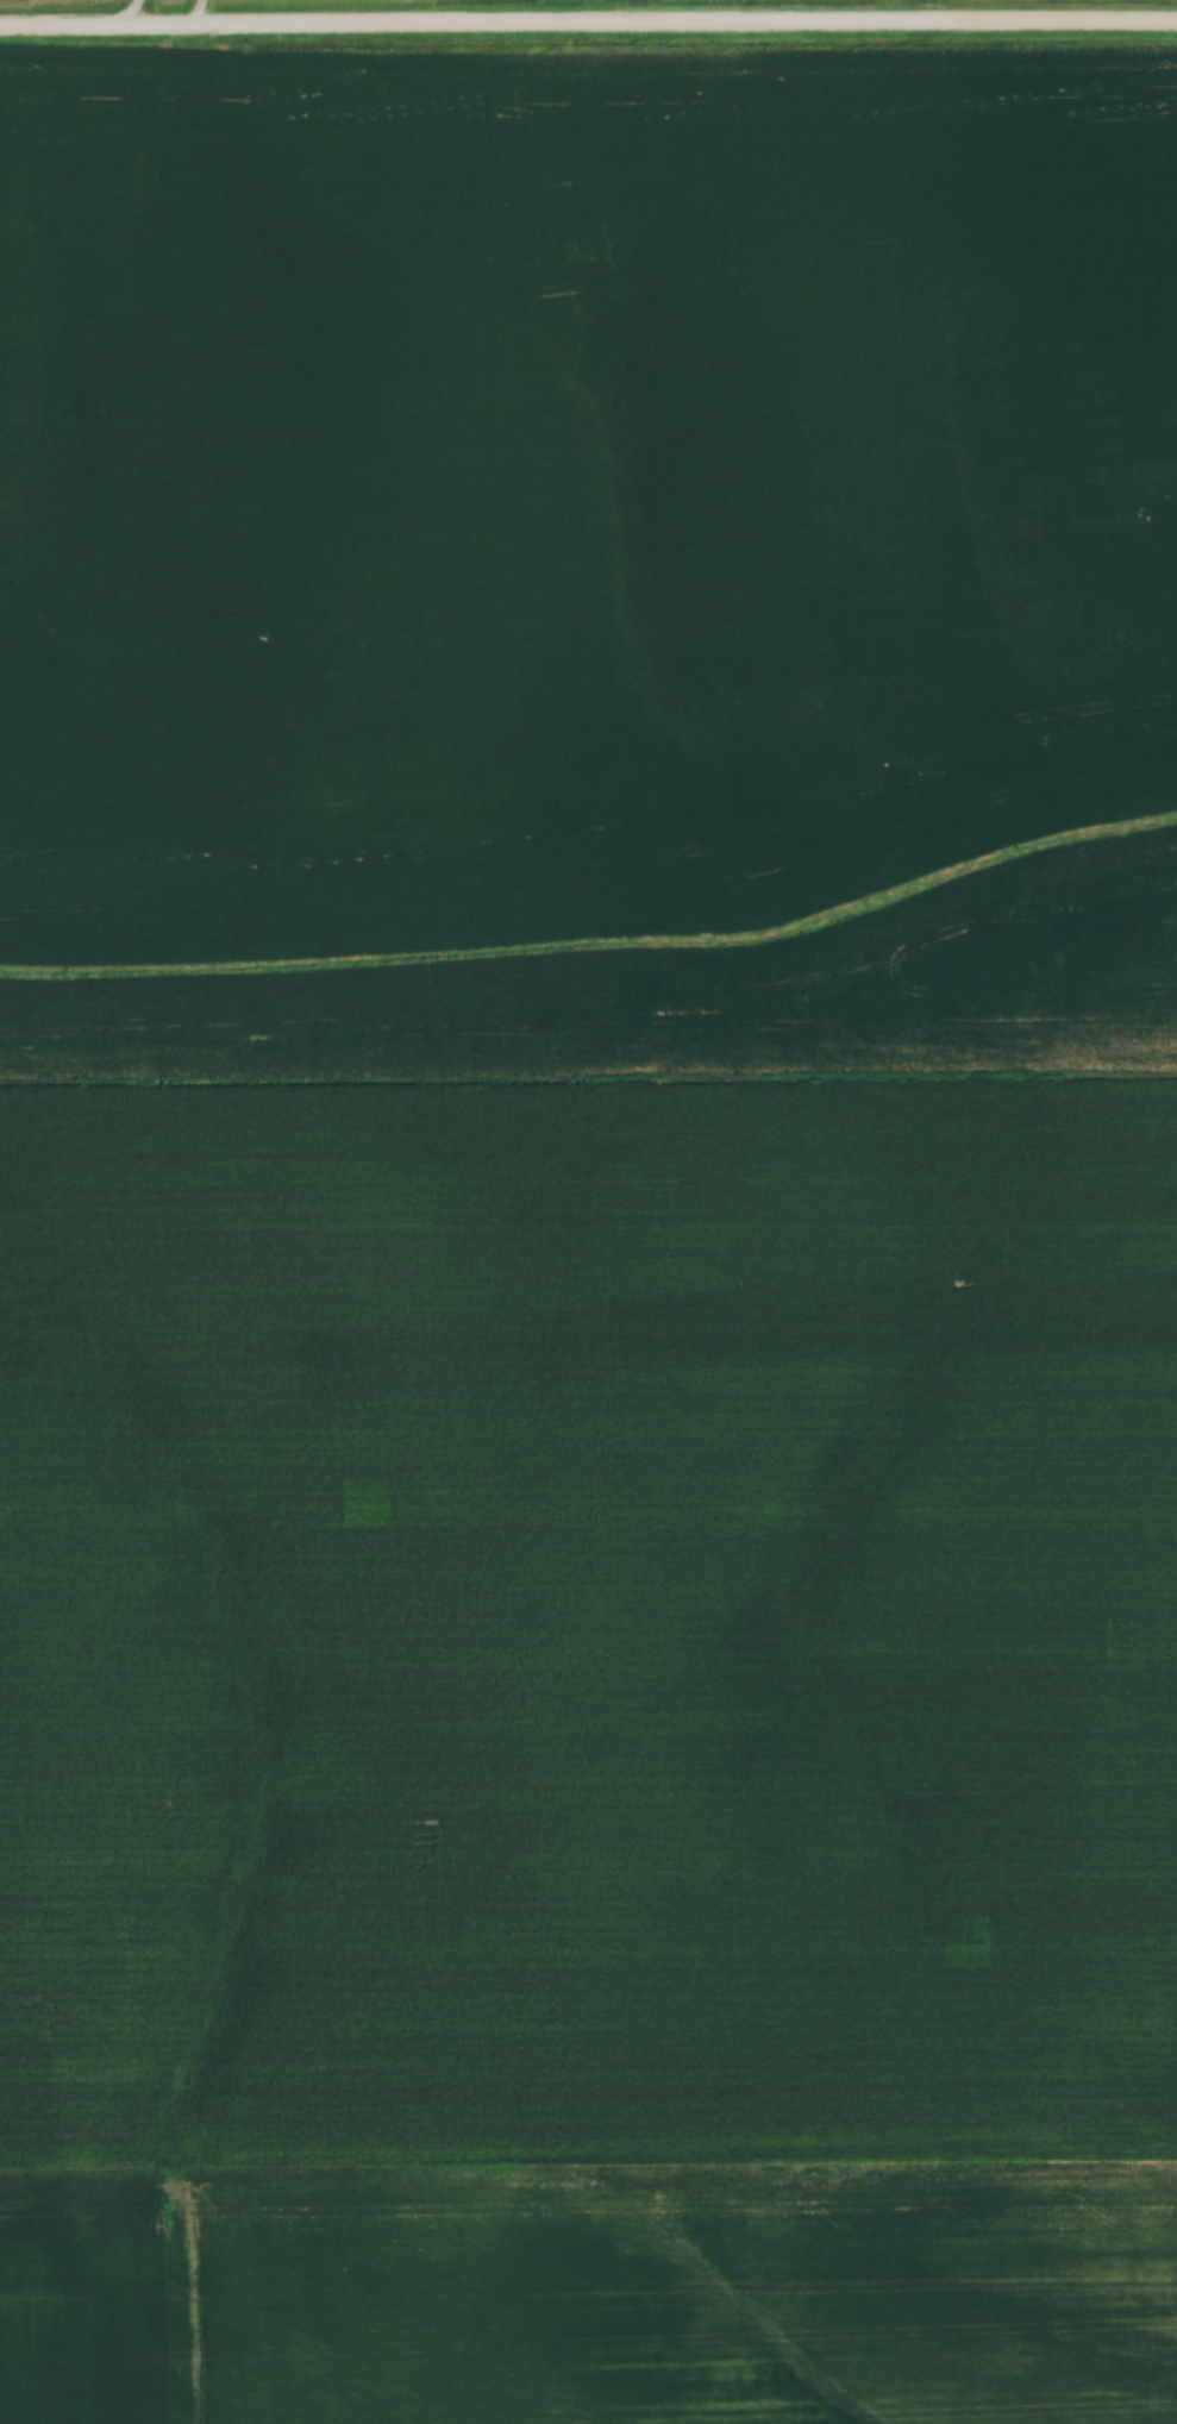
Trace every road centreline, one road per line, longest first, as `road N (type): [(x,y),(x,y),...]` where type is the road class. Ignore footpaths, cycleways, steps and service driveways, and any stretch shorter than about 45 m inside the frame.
road 1 (residential): [(0,31),(1176,25)]

